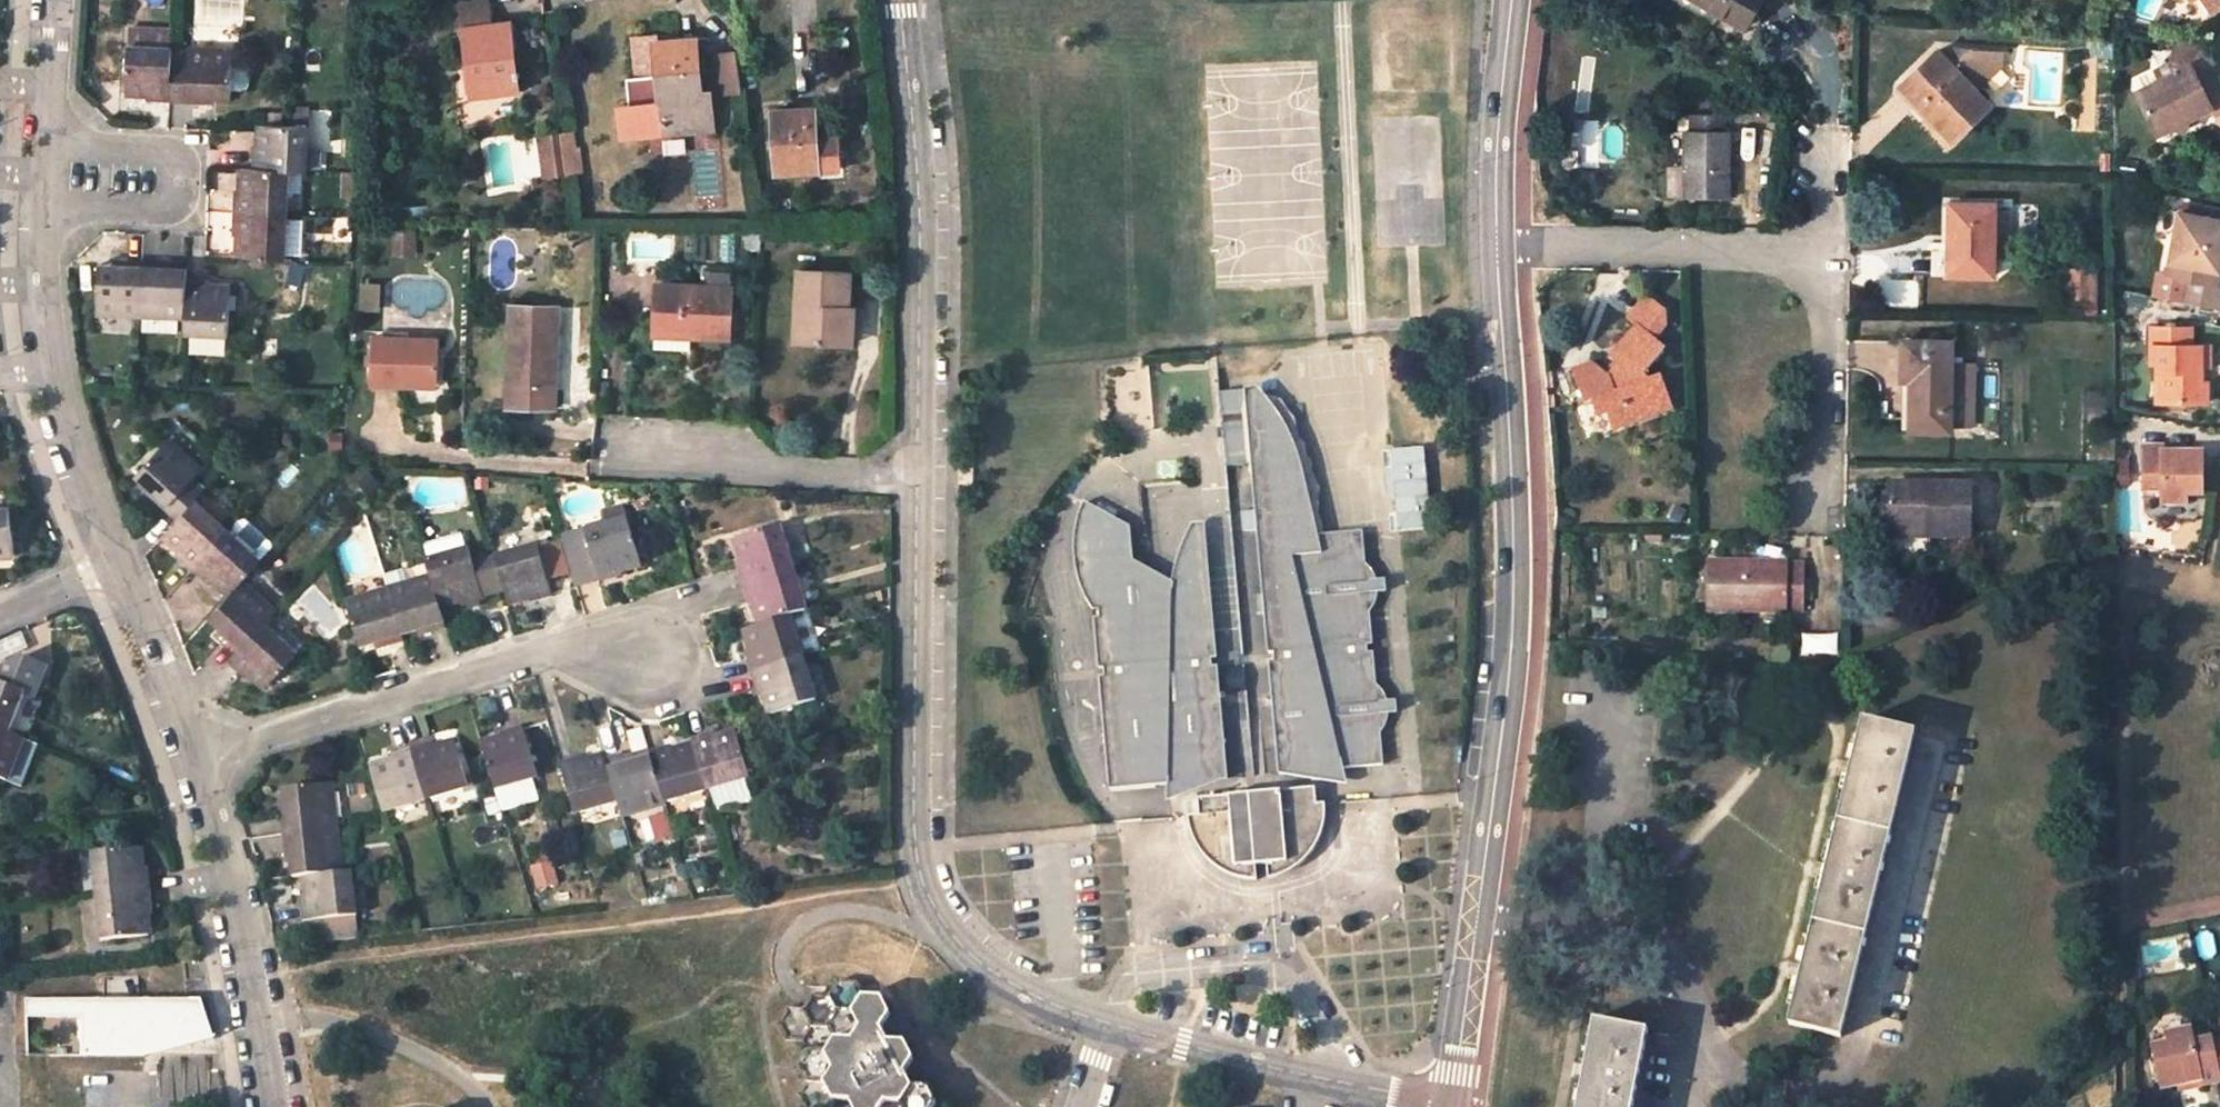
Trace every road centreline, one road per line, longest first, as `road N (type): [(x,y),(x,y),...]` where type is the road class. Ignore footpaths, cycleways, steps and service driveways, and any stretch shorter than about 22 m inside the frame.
road 1 (tertiary): [(1448,1106),(1524,589),(1497,248)]
road 2 (unclassified): [(922,483),(913,807),(919,872),(967,953),(1000,977),(1105,1022)]
road 3 (unclassified): [(903,0),(922,483)]
road 4 (residential): [(194,752),(583,638),(642,660)]
road 5 (residential): [(194,752),(263,1020),(276,1106)]
road 6 (residential): [(41,208),(54,349),(121,559)]
road 7 (unclassified): [(1105,1022),(1448,1106)]
road 8 (residential): [(1497,248),(1823,252)]
road 9 (residential): [(41,208),(169,211),(170,152),(43,146)]
road 10 (residential): [(624,457),(922,483)]
road 11 (residential): [(1823,252),(1823,502)]
road 12 (tertiary): [(1497,248),(1496,150),(1513,0)]
road 13 (residential): [(121,559),(194,752)]
road 14 (residential): [(54,0),(43,146)]
road 15 (residential): [(0,614),(121,559)]

